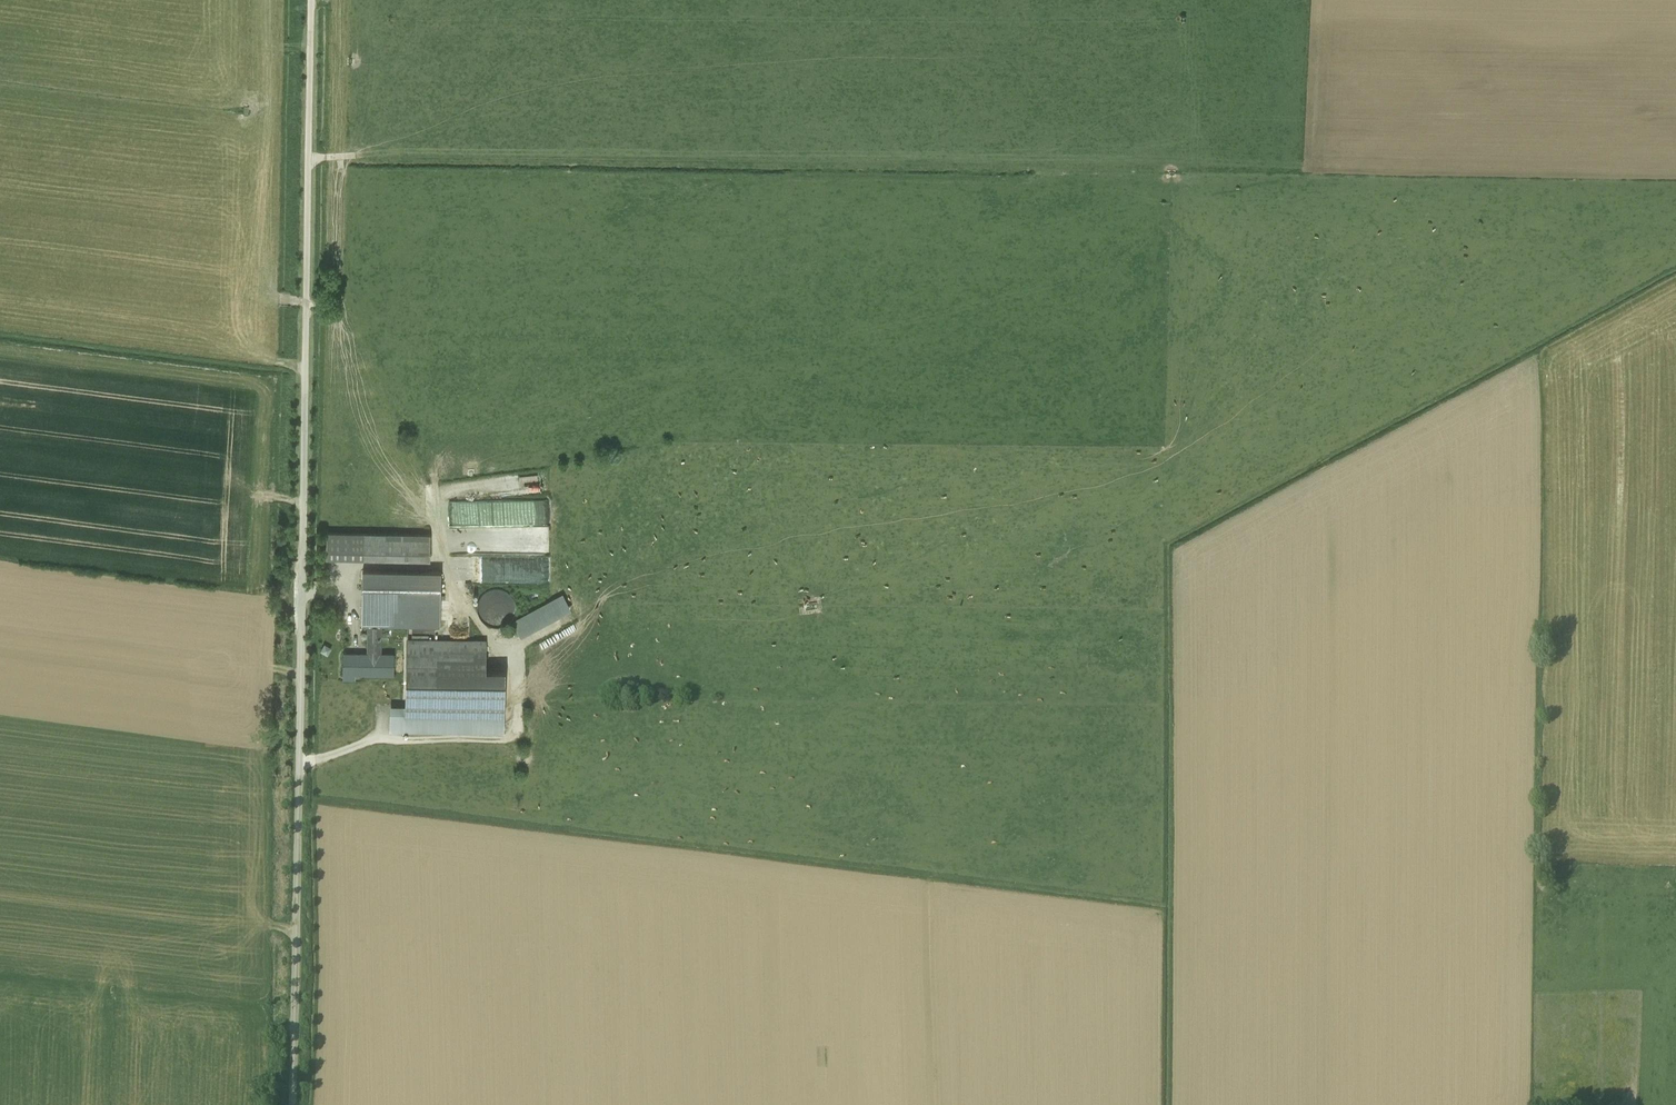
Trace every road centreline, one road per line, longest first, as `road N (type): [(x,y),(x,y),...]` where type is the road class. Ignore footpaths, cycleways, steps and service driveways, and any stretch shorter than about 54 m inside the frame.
road 1 (unclassified): [(293,1104),(309,0)]

